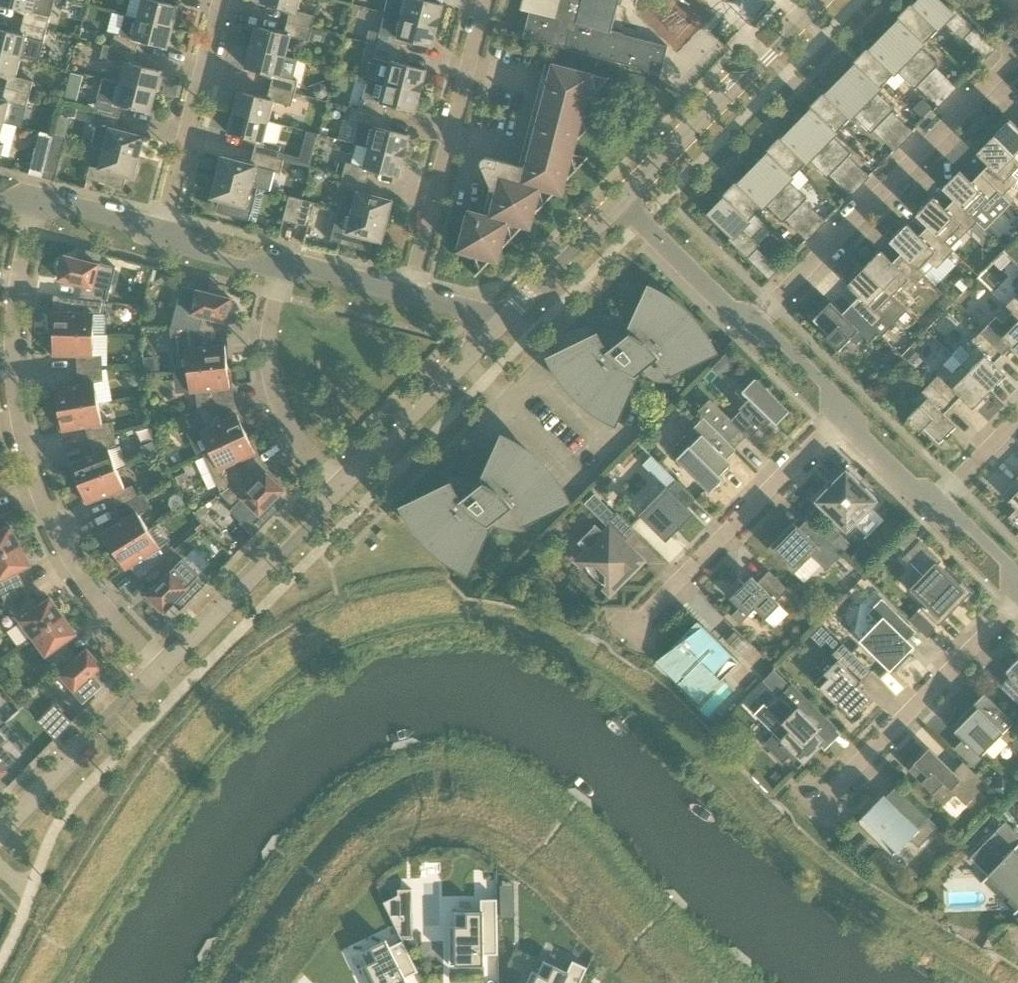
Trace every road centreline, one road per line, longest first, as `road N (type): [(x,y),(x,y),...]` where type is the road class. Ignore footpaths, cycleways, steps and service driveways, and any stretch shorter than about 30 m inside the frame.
road 1 (residential): [(163,665),(92,588),(50,519),(23,431),(15,327),(36,204)]
road 2 (residential): [(753,325),(1017,56)]
road 3 (residential): [(412,295),(489,0)]
road 4 (residential): [(634,629),(844,416)]
road 5 (residential): [(619,202),(770,56),(817,0)]
road 6 (residential): [(820,806),(1017,607)]
road 7 (residential): [(163,665),(340,486)]
road 8 (residential): [(340,486),(299,445),(270,377),(287,267)]
road 9 (residential): [(160,230),(224,0)]
road 10 (residential): [(0,829),(163,665)]
road 11 (unclassified): [(753,325),(619,202)]
road 12 (residential): [(494,327),(619,202)]
road 13 (residential): [(340,486),(461,362)]
road 14 (residential): [(588,463),(461,362)]
road 15 (residential): [(287,267),(200,255),(160,230)]
road 16 (unclassified): [(844,416),(824,384),(753,325)]
road 17 (residential): [(412,295),(287,267)]
road 18 (residential): [(160,230),(36,204)]
road 19 (unclassified): [(935,504),(844,416)]

